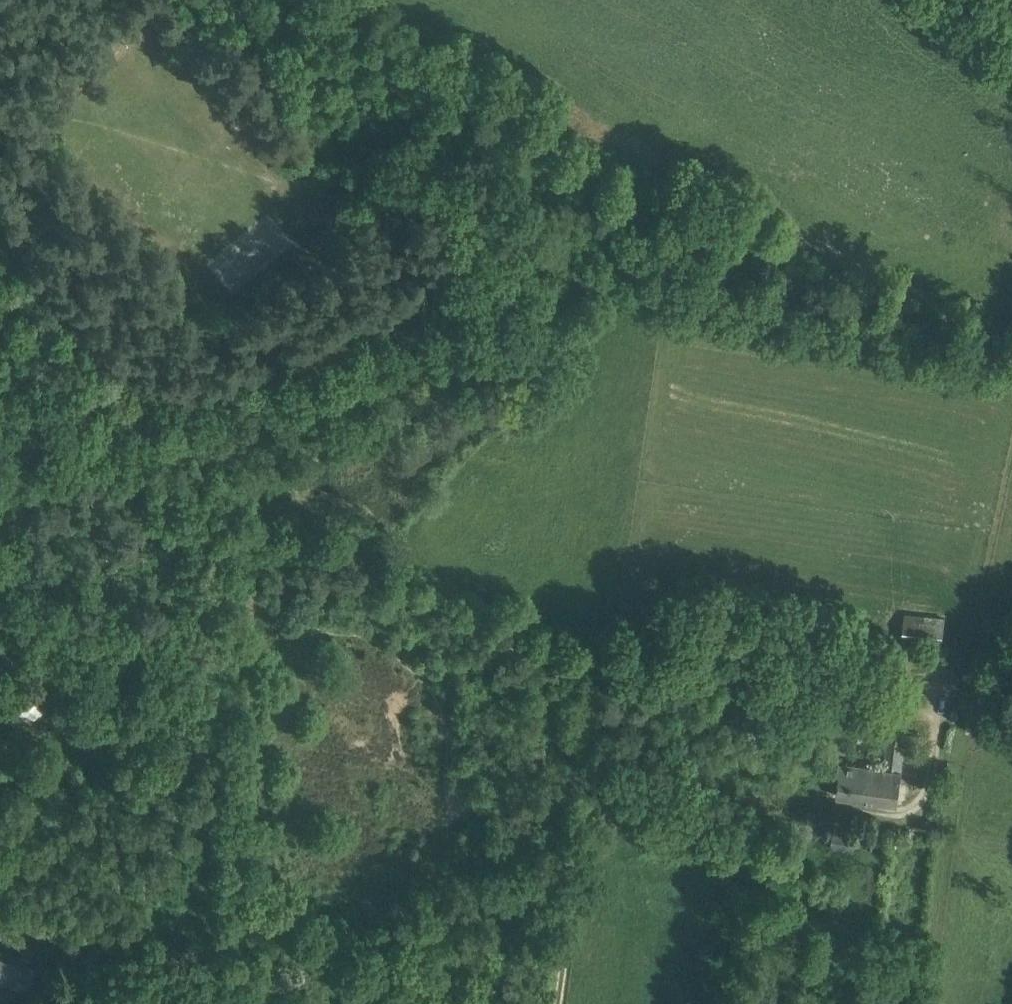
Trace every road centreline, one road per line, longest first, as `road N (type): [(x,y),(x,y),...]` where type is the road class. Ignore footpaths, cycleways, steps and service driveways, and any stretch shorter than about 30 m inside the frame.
road 1 (track): [(771,826),(629,807),(596,819),(577,879),(560,1003)]

